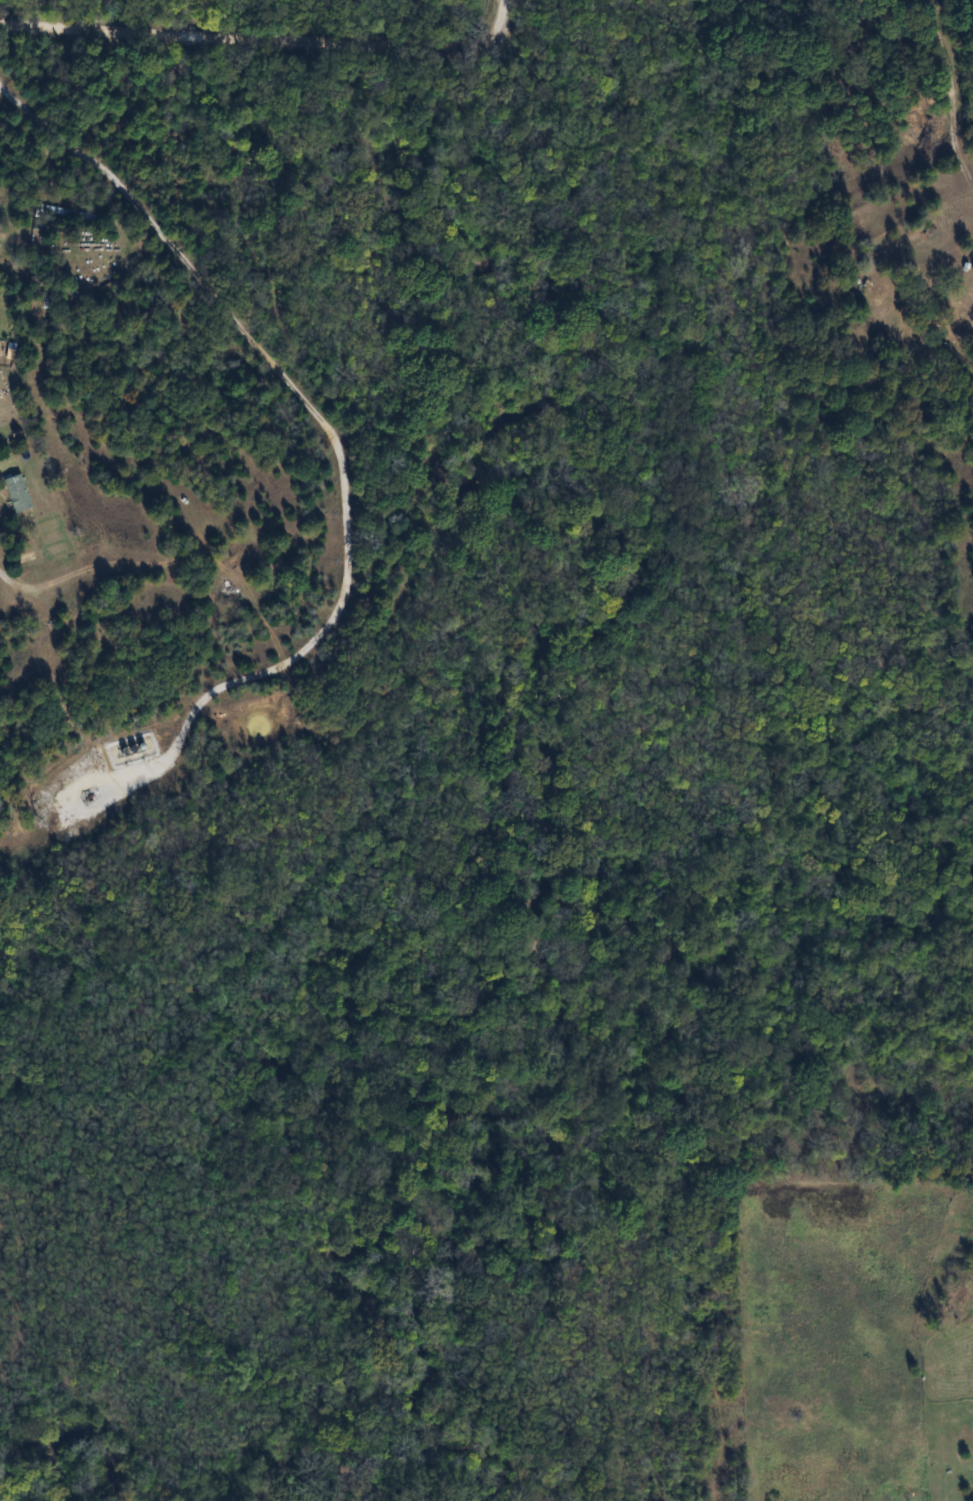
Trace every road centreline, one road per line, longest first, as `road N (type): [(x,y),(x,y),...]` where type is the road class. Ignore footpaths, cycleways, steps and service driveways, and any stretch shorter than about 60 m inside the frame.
road 1 (residential): [(0,25),(468,51),(495,42),(506,0)]

